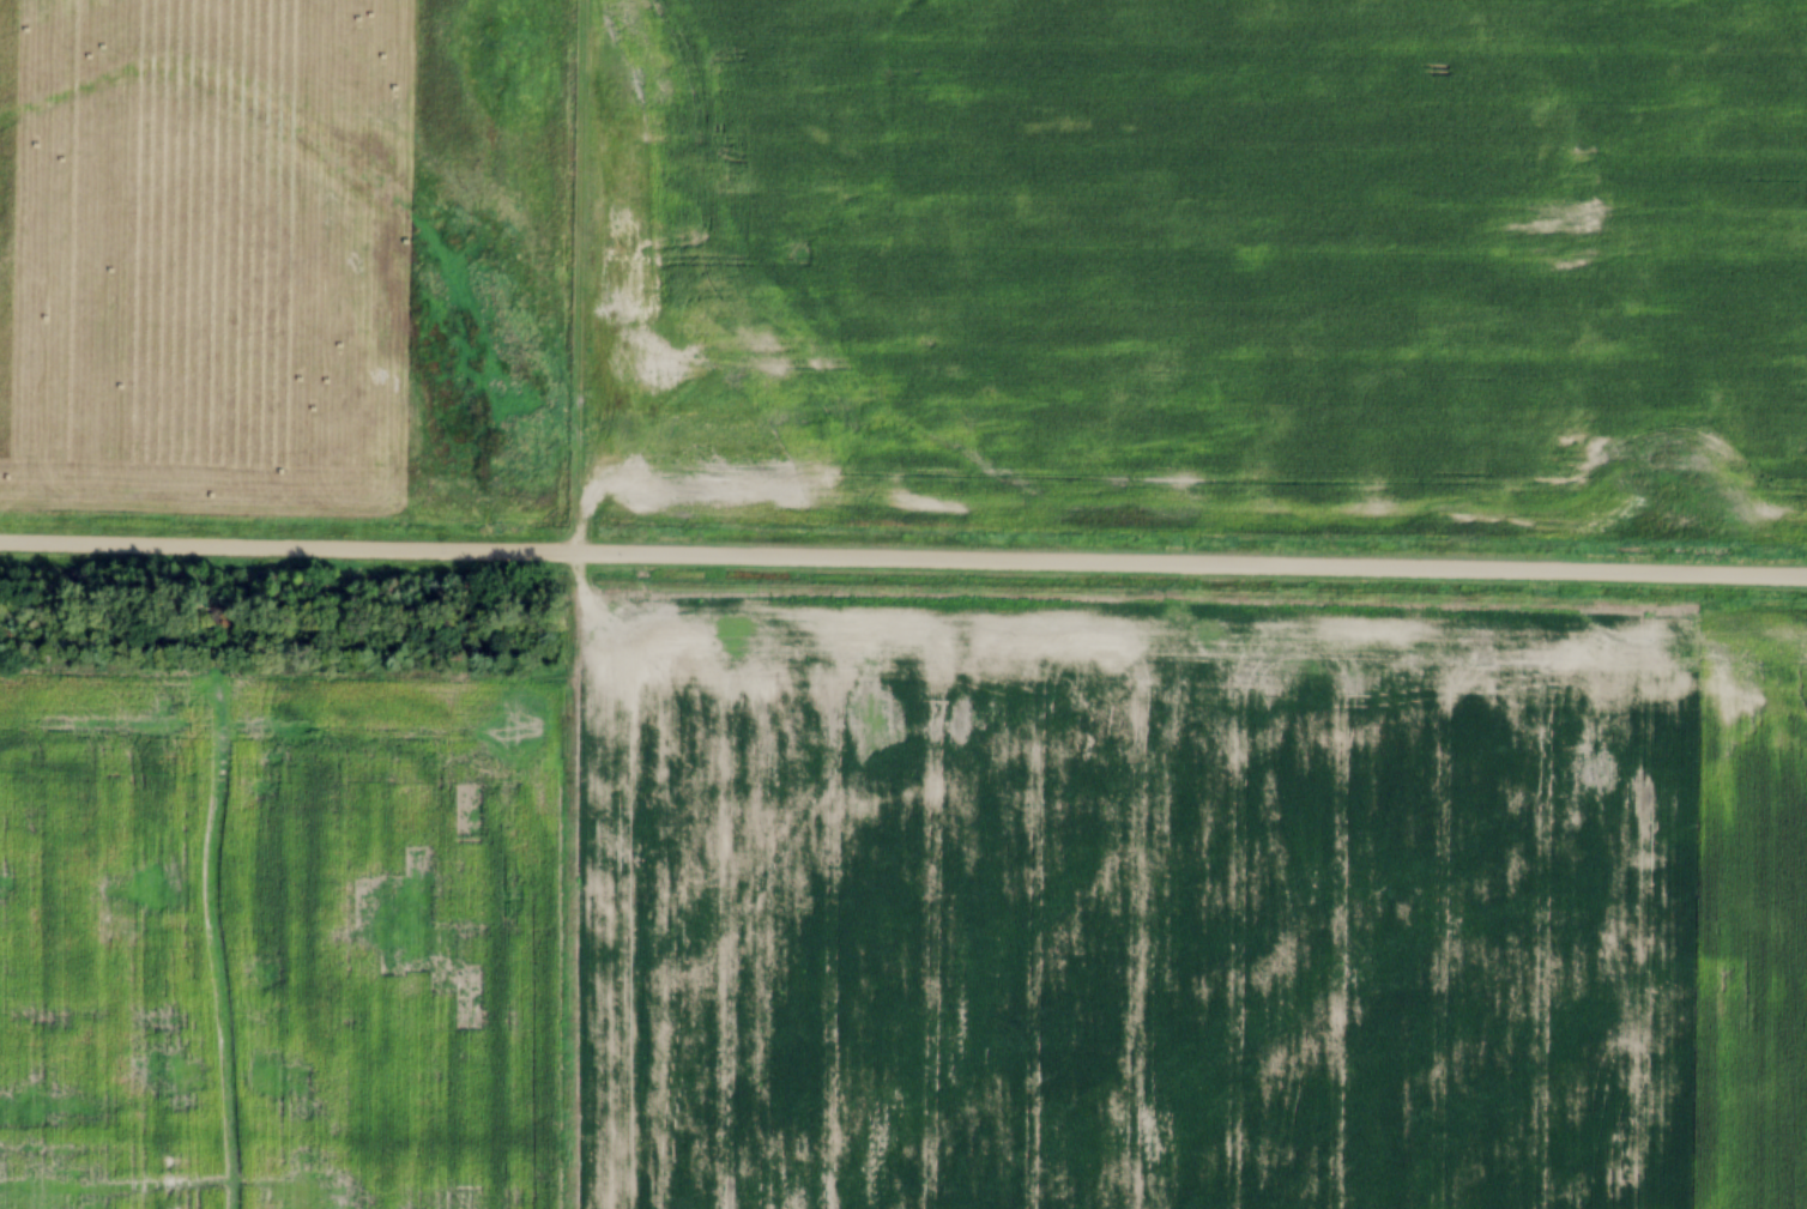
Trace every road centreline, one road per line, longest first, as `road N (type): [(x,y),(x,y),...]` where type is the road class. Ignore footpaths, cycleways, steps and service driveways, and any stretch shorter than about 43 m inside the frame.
road 1 (track): [(0,543),(1806,577)]

